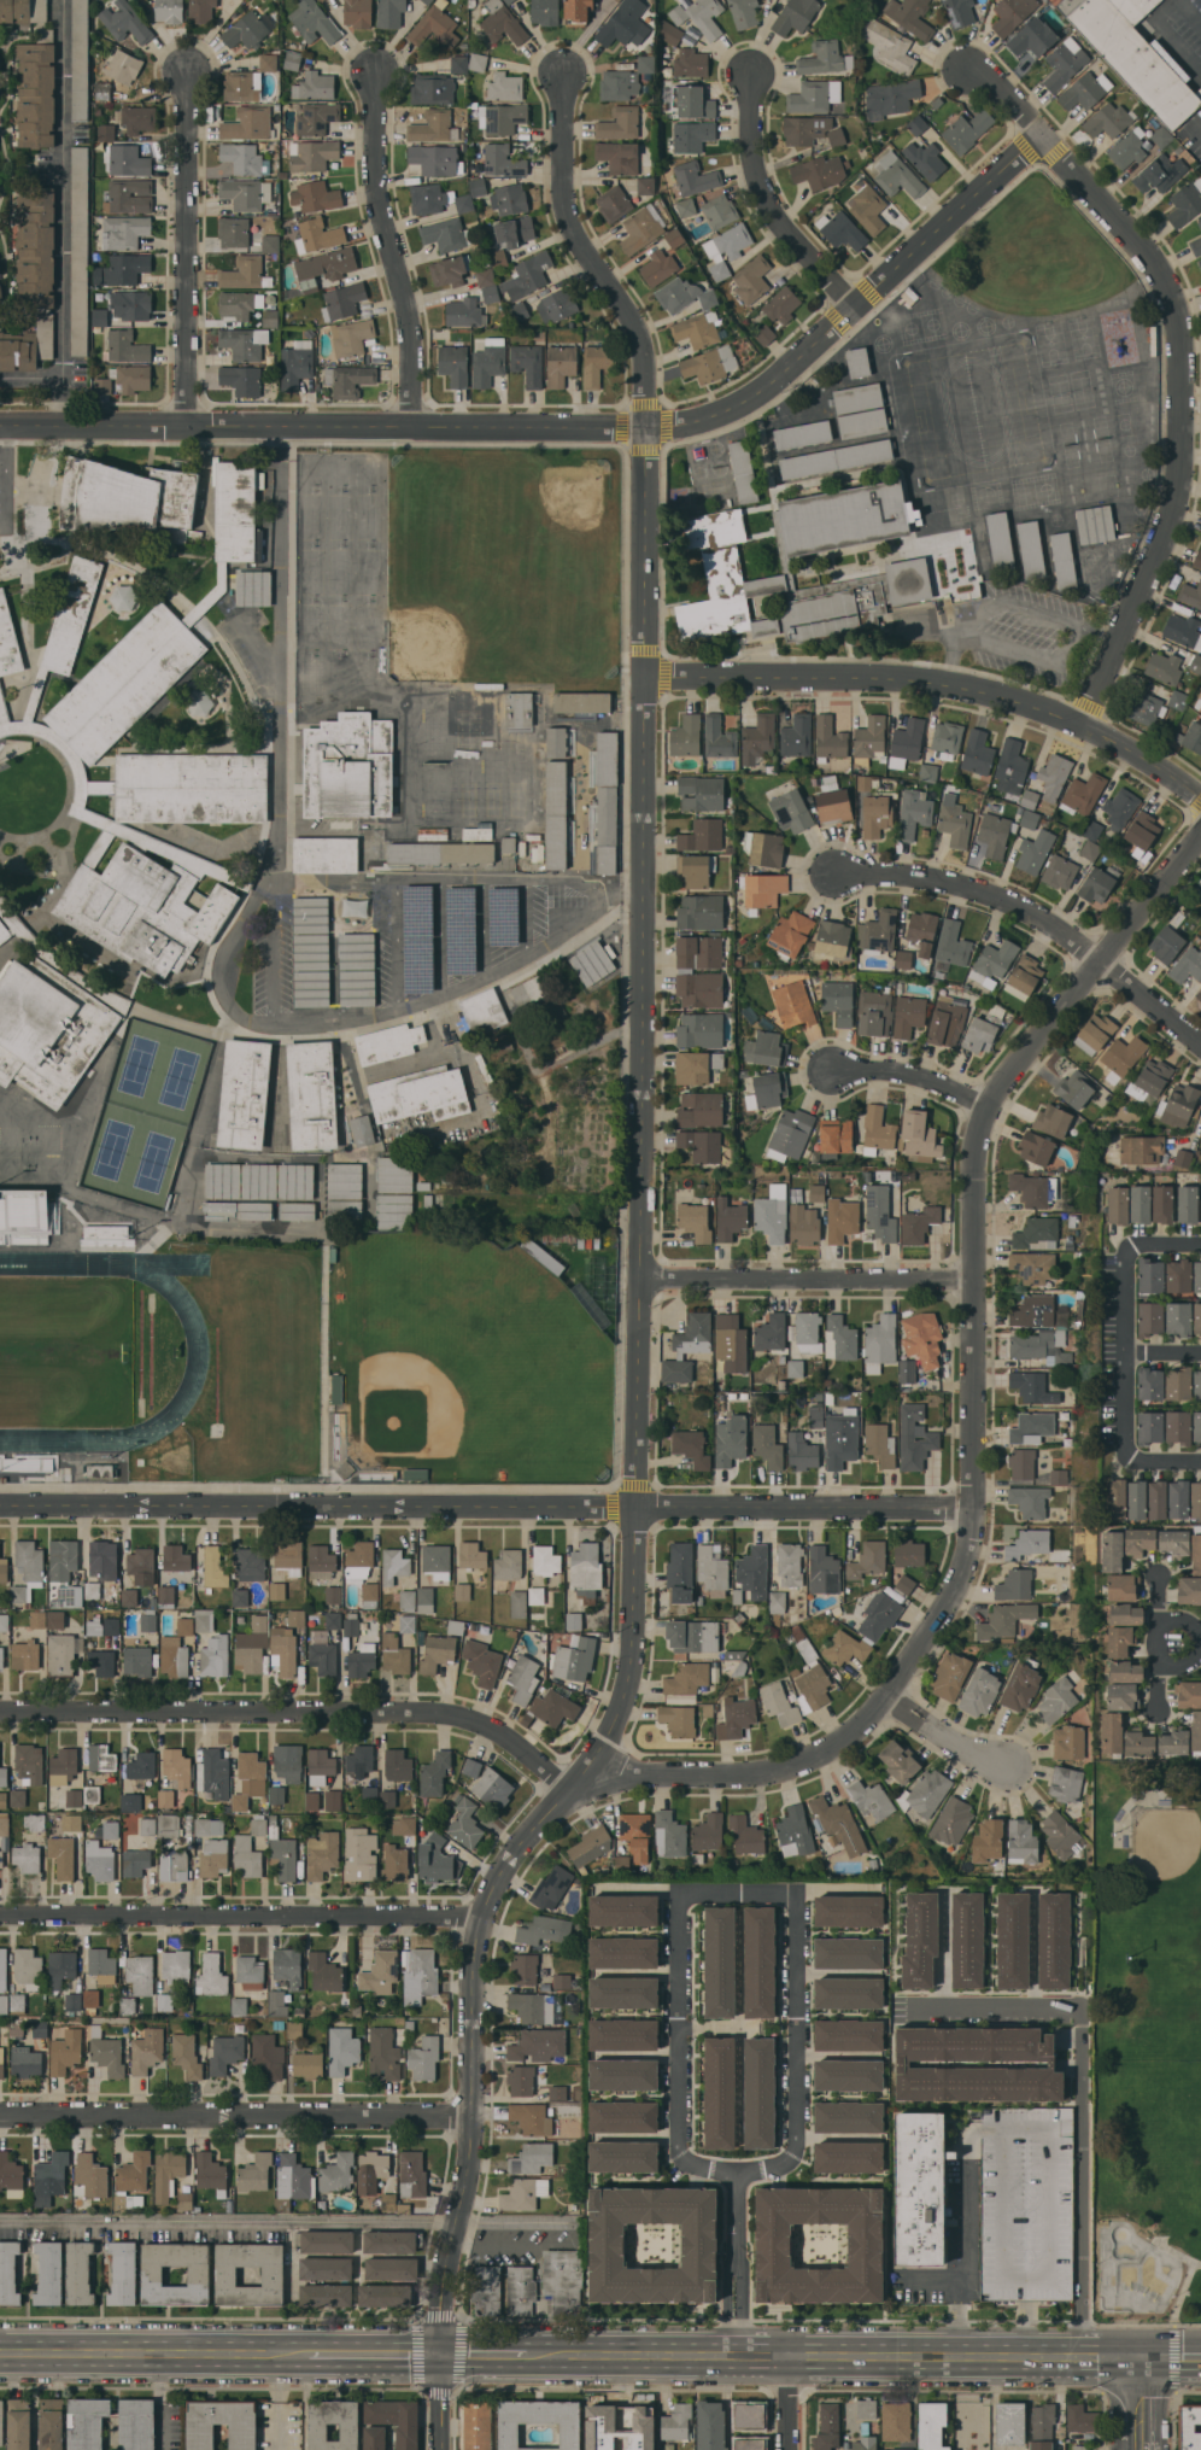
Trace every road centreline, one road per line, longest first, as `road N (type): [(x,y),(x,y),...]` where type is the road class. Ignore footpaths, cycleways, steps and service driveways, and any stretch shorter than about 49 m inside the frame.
road 1 (tertiary): [(646,428),(637,1654),(617,1724),(590,1770)]
road 2 (residential): [(1200,837),(1020,1060),(982,1133),(974,1531),(965,1573),(891,1695),(837,1746),(785,1765),(717,1774),(590,1770)]
road 3 (tertiary): [(1042,139),(859,310),(728,411),(646,428),(0,428)]
road 4 (tertiary): [(974,1509),(0,1508)]
road 5 (residential): [(965,71),(995,86),(1154,263),(1176,317),(1178,489),(1083,724)]
road 6 (tertiary): [(590,1770),(505,1866),(478,1936),(470,2116),(440,2352)]
road 7 (secondary): [(1136,2356),(527,2352)]
road 8 (residential): [(570,1789),(497,1731),(447,1714),(0,1711)]
road 9 (residential): [(1200,797),(1083,724),(972,690),(896,678),(644,676)]
road 10 (residential): [(484,1917),(0,1915)]
road 11 (residential): [(470,2116),(0,2113)]
road 12 (residential): [(1200,1042),(1068,936),(1017,906),(937,878),(839,872)]
road 13 (residential): [(568,76),(561,193),(567,218),(641,344),(646,428)]
road 14 (residential): [(376,75),(379,191),(411,332),(409,431)]
road 15 (residential): [(187,75),(186,429)]
road 16 (residential): [(976,1280),(640,1276)]
road 17 (secondary): [(310,2351),(0,2351)]
road 18 (residential): [(750,74),(757,185),(859,310)]
road 19 (residential): [(1126,1247),(1126,1456)]
road 20 (residential): [(991,1106),(920,1075),(839,1070)]
road 21 (residential): [(1159,1575),(1160,1715)]
road 22 (residential): [(1008,1762),(950,1739),(891,1695)]
road 23 (secondary): [(440,2352),(310,2351)]

